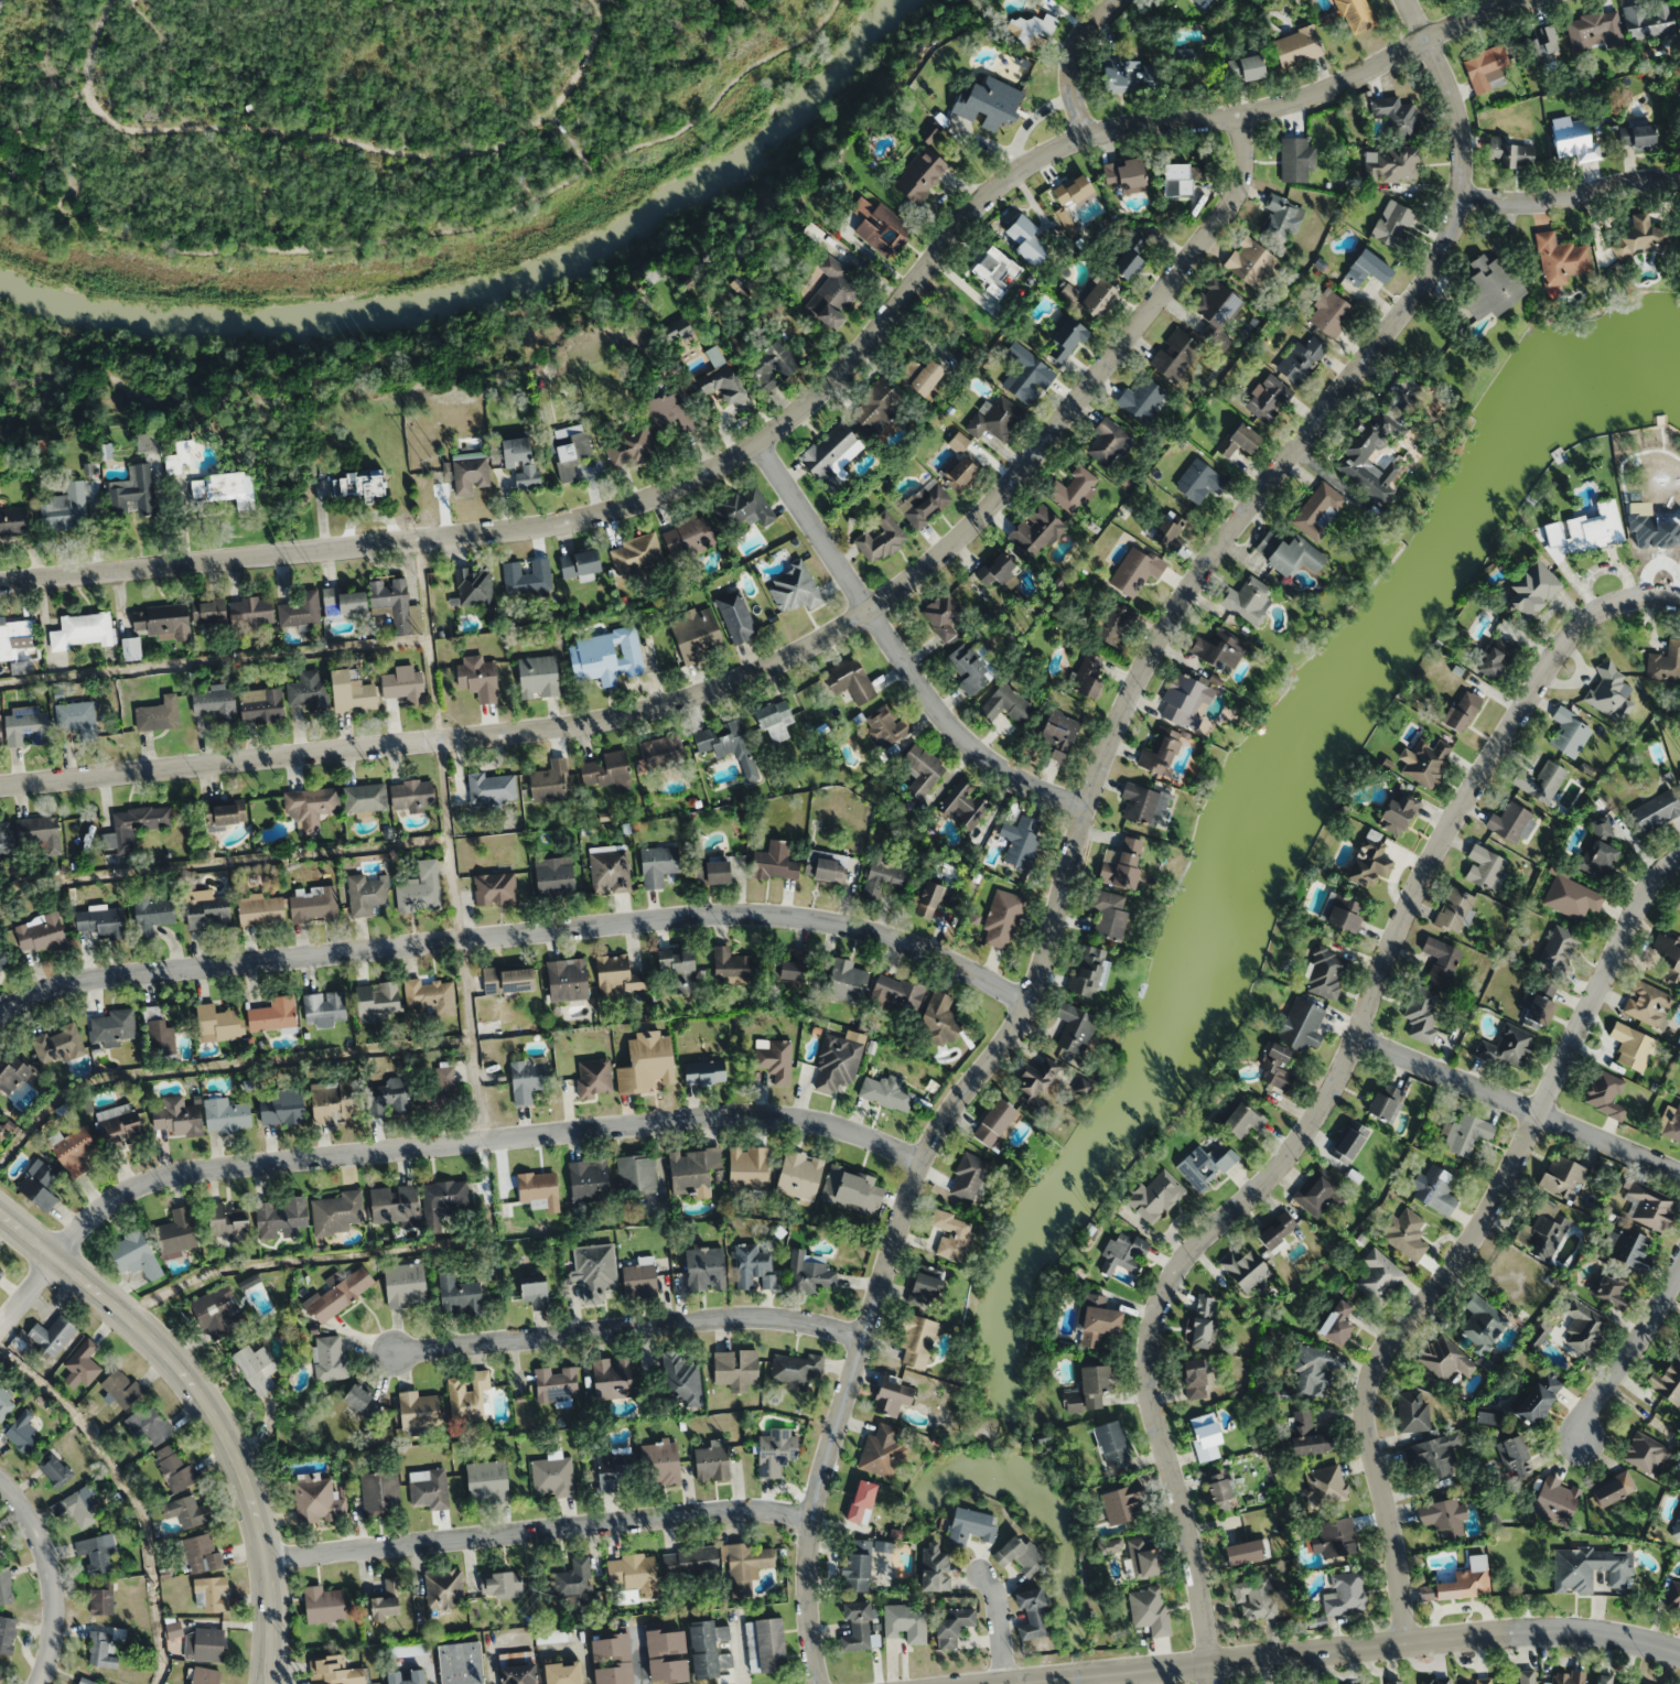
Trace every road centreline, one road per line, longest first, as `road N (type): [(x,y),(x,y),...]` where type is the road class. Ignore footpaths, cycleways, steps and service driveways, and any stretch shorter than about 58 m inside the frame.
road 1 (residential): [(820,1683),(808,1602),(815,1516),(909,1189),(944,1123),(1027,1002),(1088,806),(1154,650),(1210,562),(1449,247),(1462,198),(1462,119),(1409,0)]
road 2 (residential): [(0,581),(477,532),(625,506),(713,467),(826,388),(983,197),(1045,152),(1105,129),(1303,97),(1516,0)]
road 3 (residential): [(0,785),(579,726),(722,688),(811,647),(938,560),(1040,453),(1240,190),(1239,112)]
road 4 (residential): [(1679,606),(1626,603),(1559,654),(1420,881),(1321,1110),(1266,1183),(1186,1262),(1164,1298),(1149,1361),(1154,1431),(1186,1542),(1212,1683)]
road 5 (residential): [(0,1013),(73,979),(731,911),(861,926),(949,957),(1027,1002)]
road 6 (residential): [(55,1259),(120,1197),(179,1174),(776,1114),(859,1134),(922,1163)]
road 7 (residential): [(1679,863),(1643,902),(1460,1266),(1389,1348),(1371,1383),(1367,1423),(1407,1647)]
road 8 (tertiary): [(1679,1658),(1587,1638),(1490,1636),(1059,1683)]
road 9 (residential): [(0,1214),(153,1341),(219,1428),(251,1501),(263,1557),(265,1683)]
road 10 (residential): [(263,1557),(725,1509),(815,1516)]
road 11 (residential): [(756,441),(936,706),(1006,769),(1088,806)]
road 12 (residential): [(387,1352),(757,1315),(865,1335)]
road 13 (residential): [(1356,1036),(1679,1173)]
road 14 (residential): [(0,1480),(30,1518),(52,1574),(54,1632),(38,1683)]
road 15 (residential): [(1462,198),(1519,202),(1679,181)]
road 16 (residential): [(1580,1439),(1592,1406),(1679,1269)]
road 17 (residential): [(1086,134),(1069,69),(1078,43),(1113,0)]

